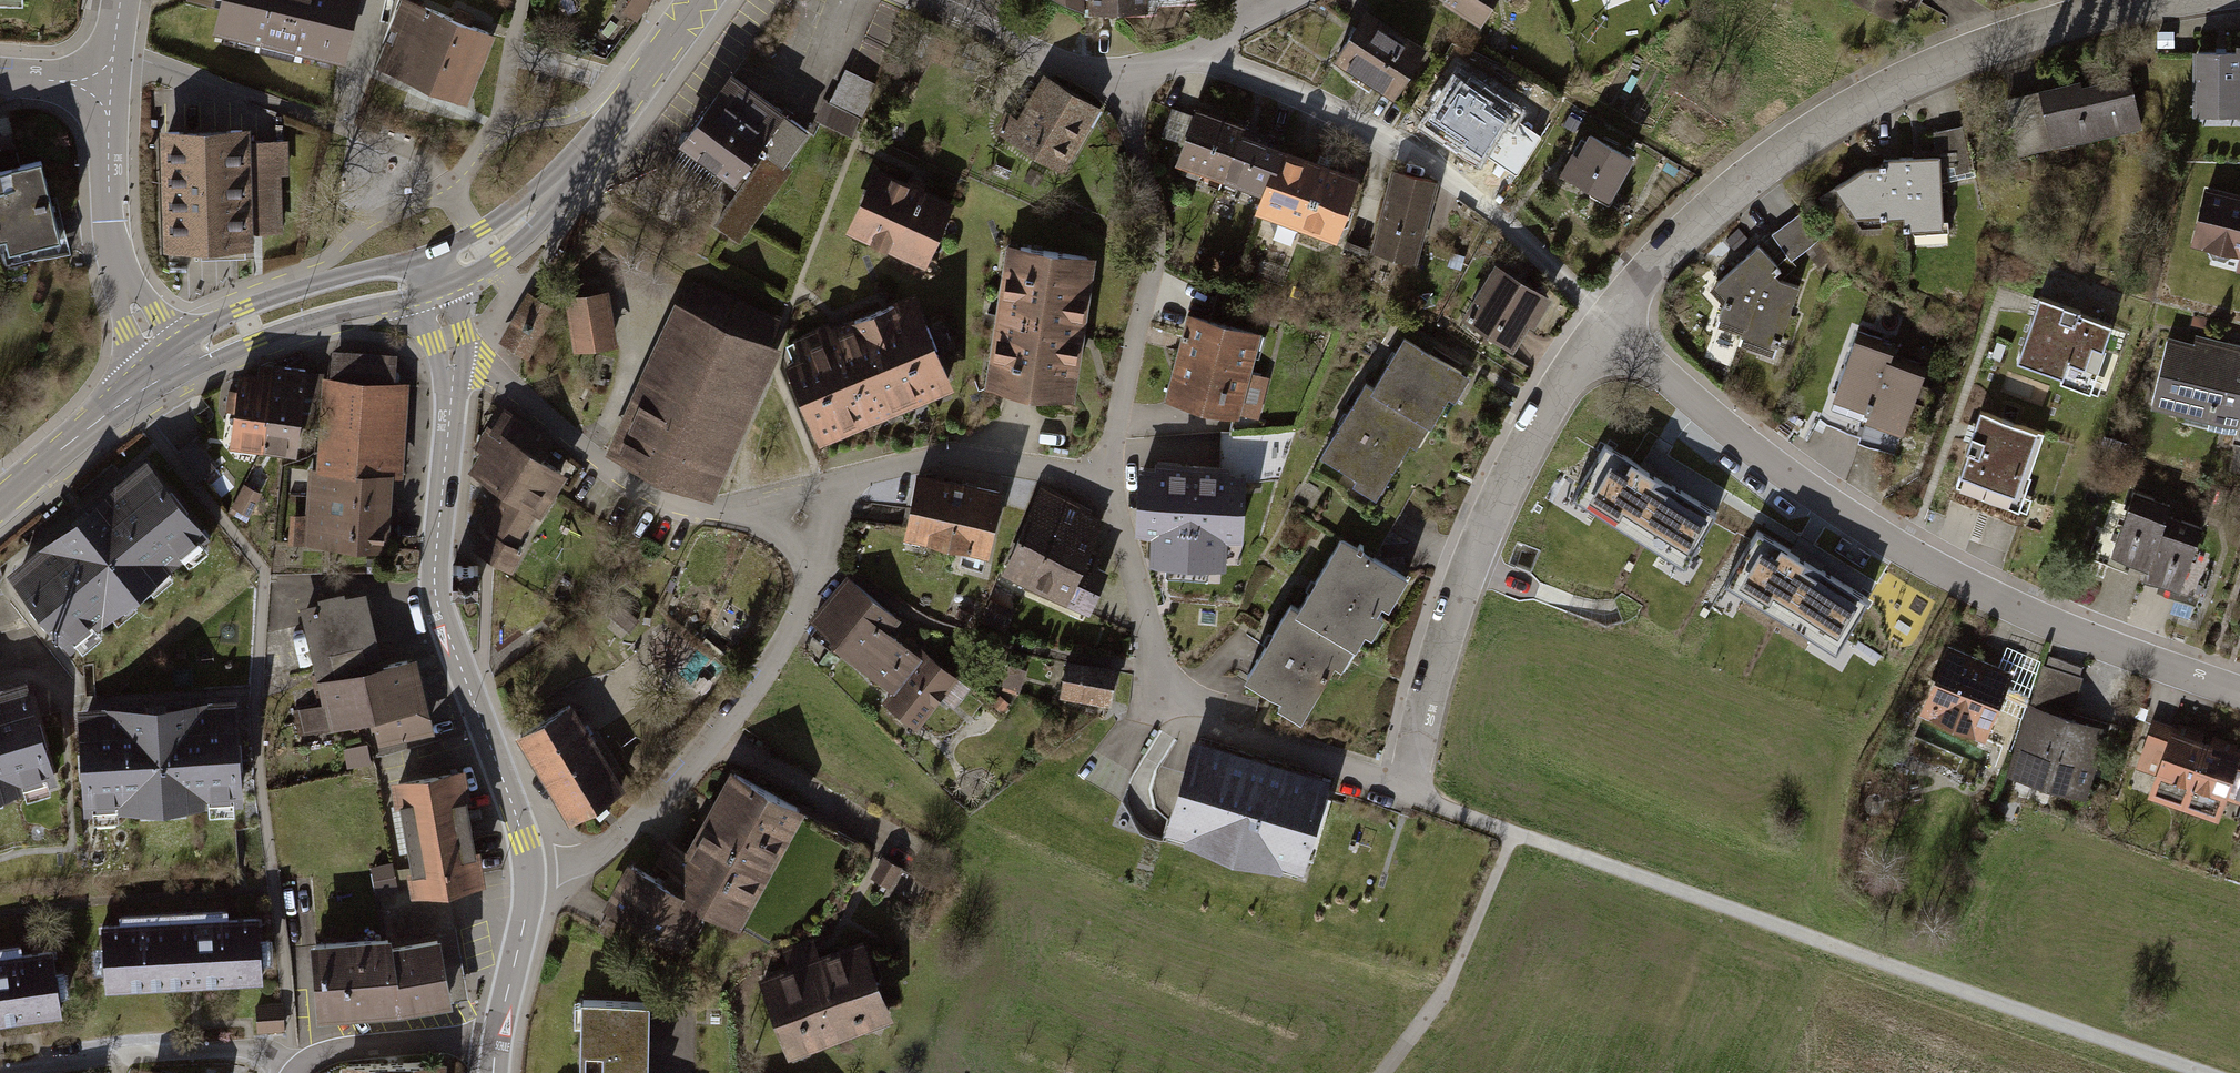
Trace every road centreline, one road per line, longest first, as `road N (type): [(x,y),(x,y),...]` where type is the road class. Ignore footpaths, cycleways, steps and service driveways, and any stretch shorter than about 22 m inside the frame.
road 1 (residential): [(1608,315),(1559,380),(1499,492),(1439,647),(1407,791),(1202,725),(1154,670),(1105,477)]
road 2 (residential): [(1608,315),(1689,398),(1778,472),(1890,543),(2075,636),(2239,693)]
road 3 (track): [(1513,835),(2204,1072)]
road 4 (residential): [(2172,0),(1984,46),(1849,106),(1702,209),(1608,315)]
road 5 (residential): [(455,360),(435,594),(532,872)]
road 6 (residential): [(1193,51),(1404,147),(1608,315)]
road 7 (residential): [(532,872),(584,862),(615,843),(739,717),(825,574),(805,515)]
road 8 (residential): [(1105,477),(1152,273),(1152,216),(1123,84)]
road 9 (residential): [(805,515),(682,506),(590,452),(484,368),(455,360)]
road 10 (residential): [(1105,477),(943,458),(874,472),(805,515)]
road 11 (residential): [(5,1072),(256,1049),(295,1071)]
road 12 (residential): [(110,84),(117,265),(167,366)]
road 13 (secondary): [(422,256),(214,319),(167,366)]
road 14 (secondary): [(167,366),(435,292)]
road 15 (track): [(1384,1072),(1443,994),(1513,835)]
road 16 (residential): [(914,0),(1078,73),(1123,84)]
road 17 (secondary): [(167,366),(0,500)]
road 18 (residential): [(496,1045),(351,1046),(295,1071)]
road 19 (secondary): [(578,160),(698,0)]
road 20 (secondary): [(435,292),(495,261),(544,218),(578,160)]
road 21 (secondary): [(578,160),(475,232),(422,256)]
road 22 (residential): [(532,872),(496,1045)]

